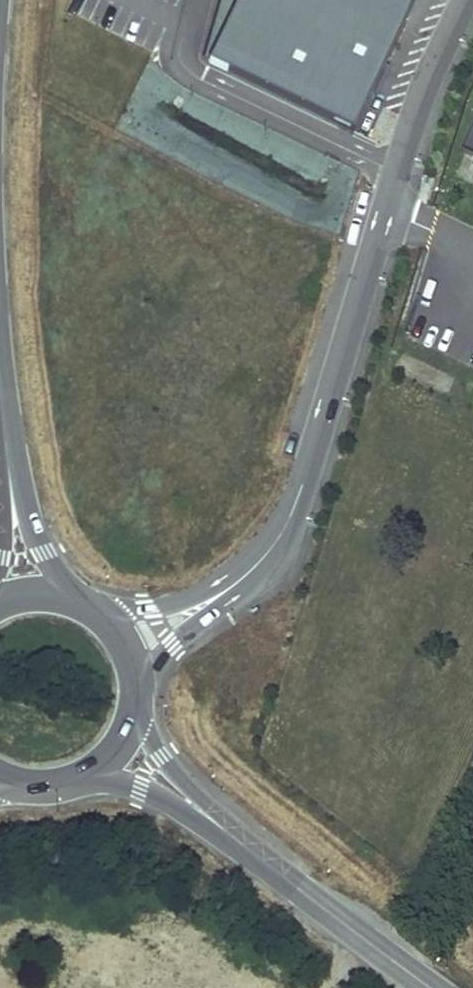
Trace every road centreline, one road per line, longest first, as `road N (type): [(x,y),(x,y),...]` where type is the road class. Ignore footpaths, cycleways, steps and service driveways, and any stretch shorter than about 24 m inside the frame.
road 1 (unclassified): [(127,648),(231,591),(273,543),(425,72),(460,0)]
road 2 (tertiary): [(431,987),(220,828)]
road 3 (tertiary): [(220,828),(161,757),(136,705)]
road 4 (tertiary): [(83,780),(170,797),(220,828)]
road 5 (tertiary): [(81,604),(54,574),(12,484)]

